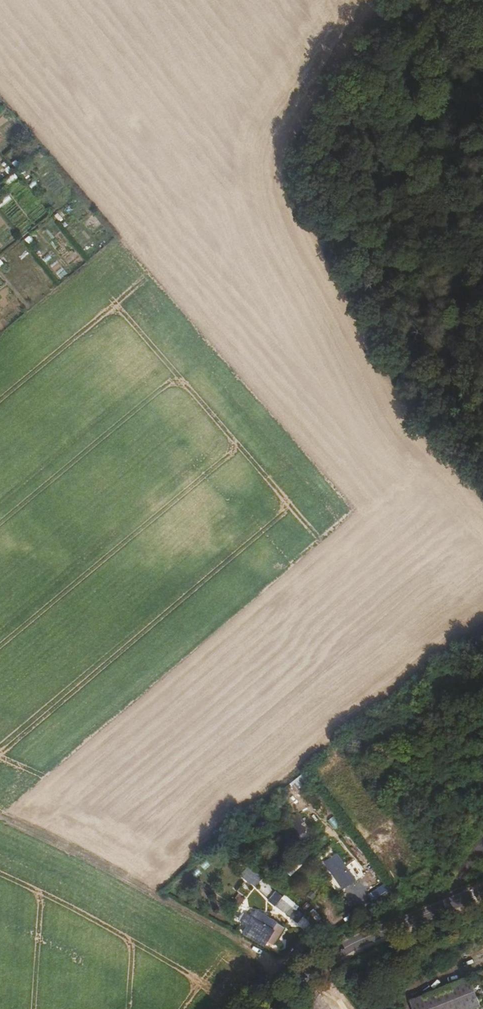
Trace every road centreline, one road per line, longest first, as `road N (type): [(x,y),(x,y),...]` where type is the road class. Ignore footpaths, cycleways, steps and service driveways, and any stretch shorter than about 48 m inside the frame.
road 1 (track): [(25,826),(125,769),(335,617),(394,530),(388,464),(364,391),(290,204),(288,150)]
road 2 (track): [(0,814),(266,955)]
road 3 (tertiary): [(271,1008),(317,962),(482,888)]

